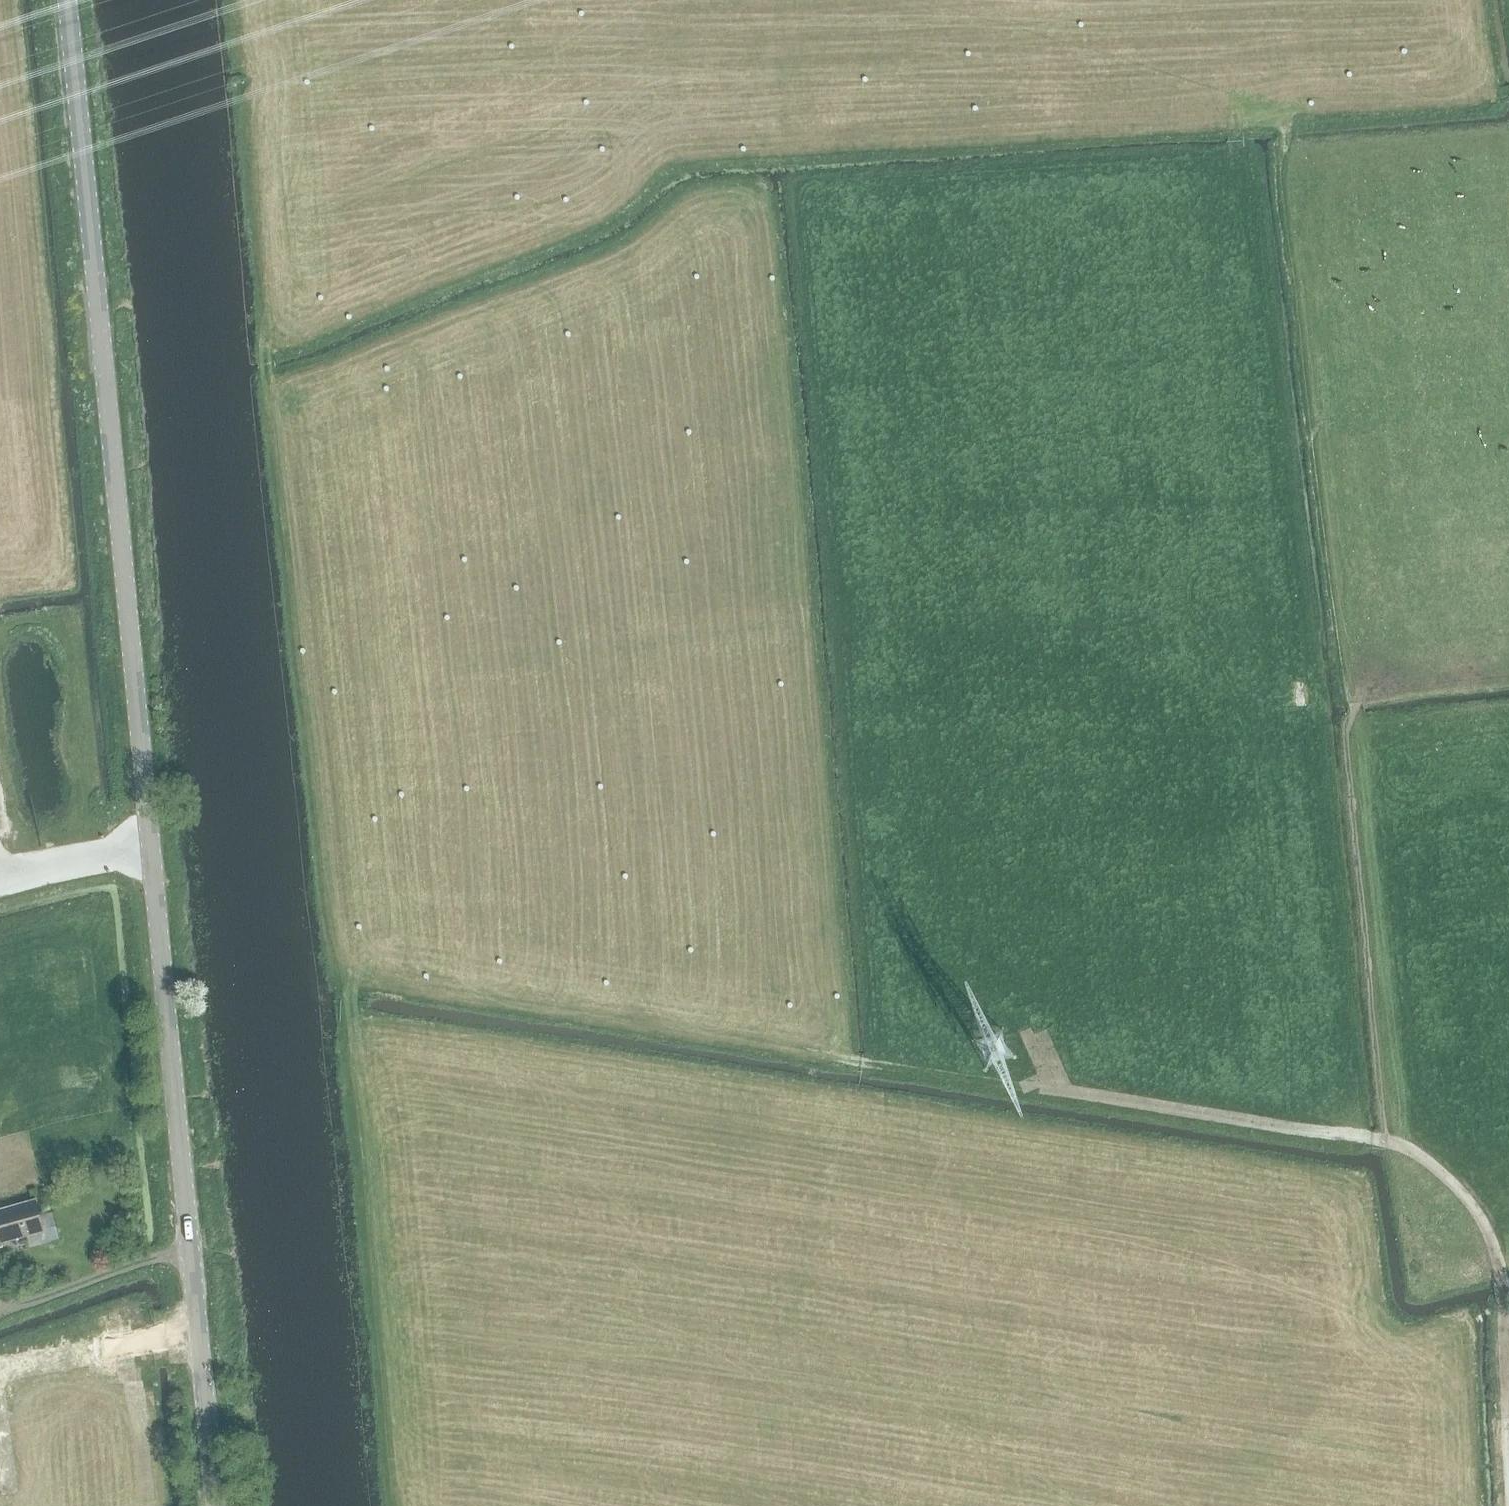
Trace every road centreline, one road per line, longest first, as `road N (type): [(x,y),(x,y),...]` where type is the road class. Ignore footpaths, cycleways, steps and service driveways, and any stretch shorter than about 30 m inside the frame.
road 1 (tertiary): [(213,1505),(60,0)]

